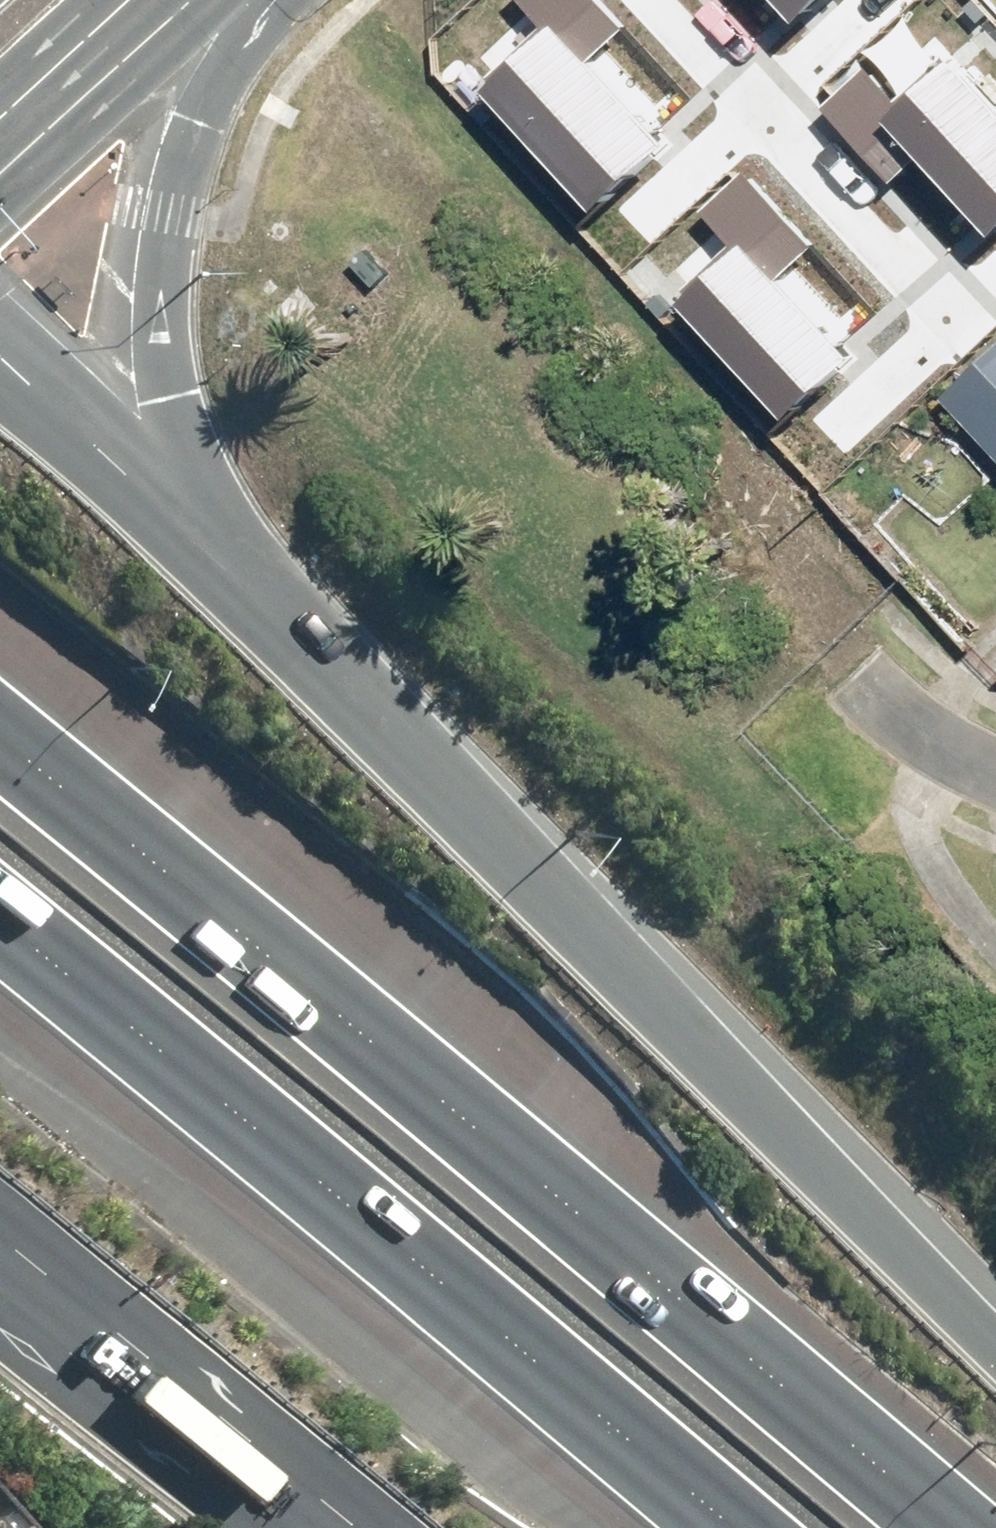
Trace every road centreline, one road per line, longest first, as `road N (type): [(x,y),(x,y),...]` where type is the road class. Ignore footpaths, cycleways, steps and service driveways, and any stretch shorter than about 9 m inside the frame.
road 1 (motorway): [(0,709),(223,883),(972,1527)]
road 2 (motorway): [(244,585),(527,878),(995,1338)]
road 3 (motorway): [(796,1527),(0,886)]
road 4 (motorway): [(140,0),(161,119),(176,396),(244,585)]
road 5 (motorway): [(360,1527),(0,1231)]
road 6 (motorway): [(0,352),(244,585)]
road 7 (primary): [(122,0),(0,114)]
road 8 (residential): [(869,682),(952,748),(995,768)]

